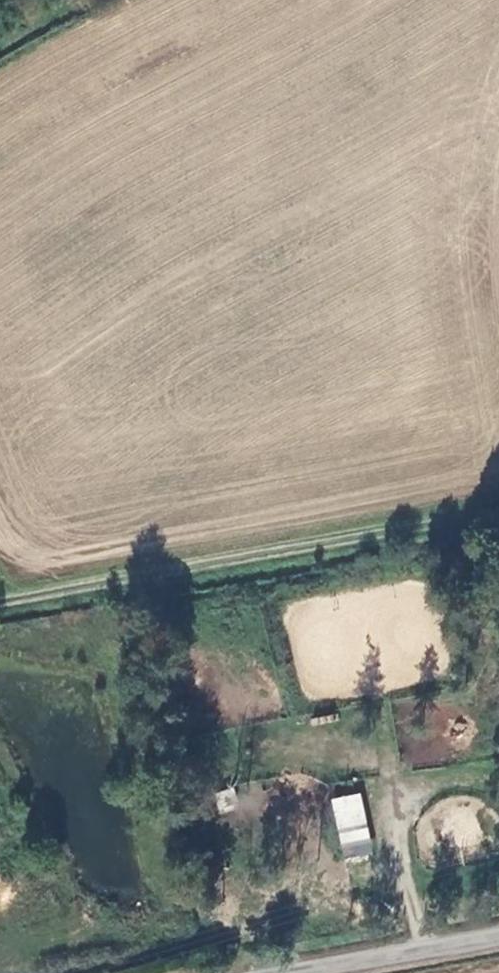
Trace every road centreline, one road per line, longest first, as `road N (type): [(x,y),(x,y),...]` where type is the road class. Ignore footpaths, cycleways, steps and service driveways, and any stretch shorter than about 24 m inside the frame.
road 1 (unclassified): [(498,936),(298,972)]

